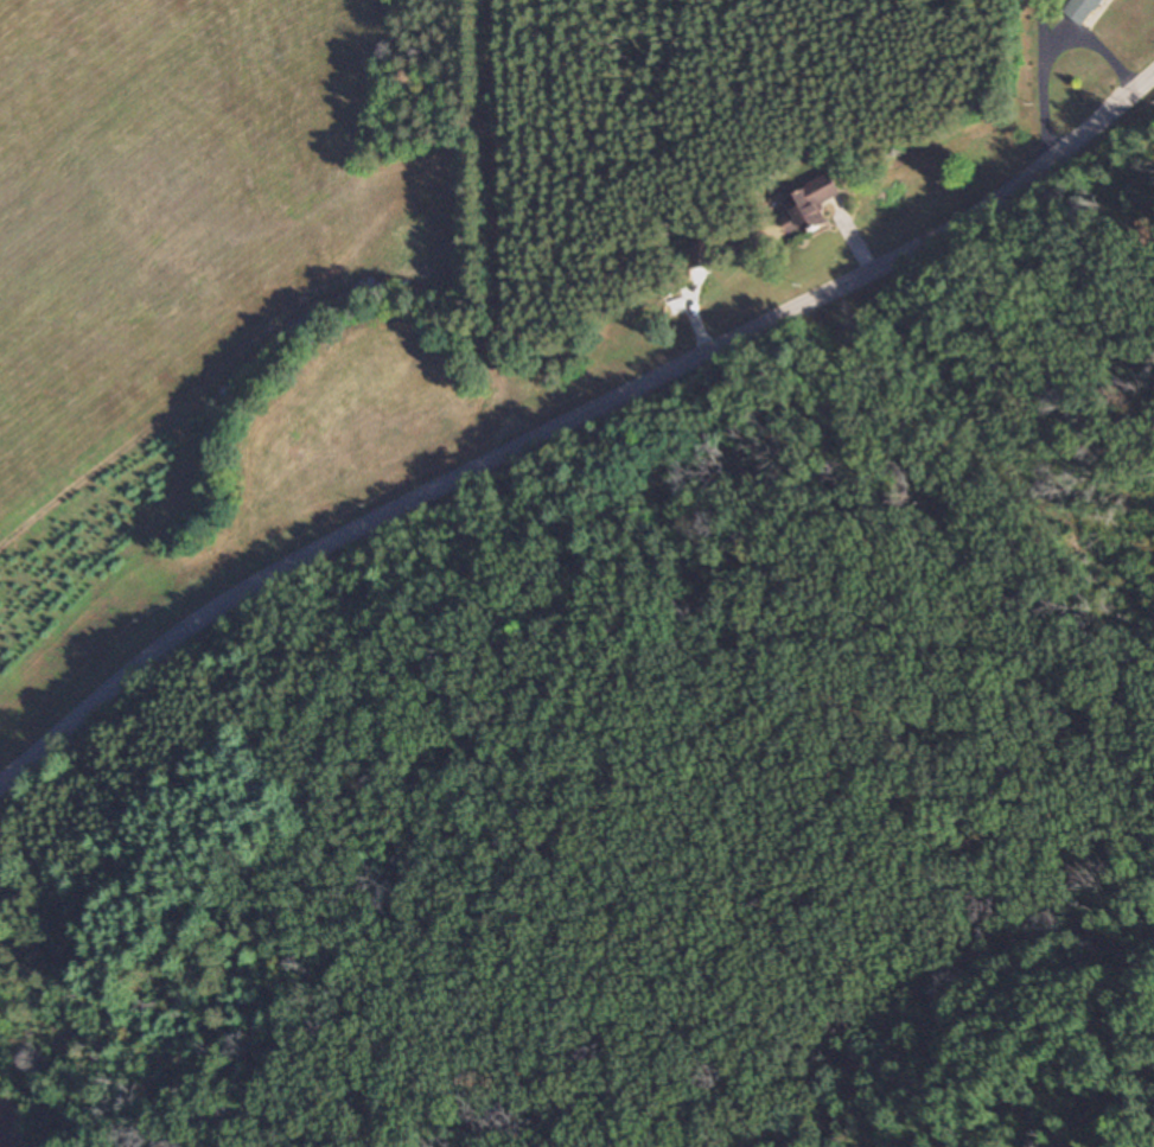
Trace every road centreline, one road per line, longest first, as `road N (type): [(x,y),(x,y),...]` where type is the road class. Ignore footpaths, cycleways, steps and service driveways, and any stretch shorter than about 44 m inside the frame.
road 1 (tertiary): [(0,793),(302,579),(446,504),(505,451),(881,267),(1054,161),(1153,82)]
road 2 (residential): [(505,451),(494,0)]

